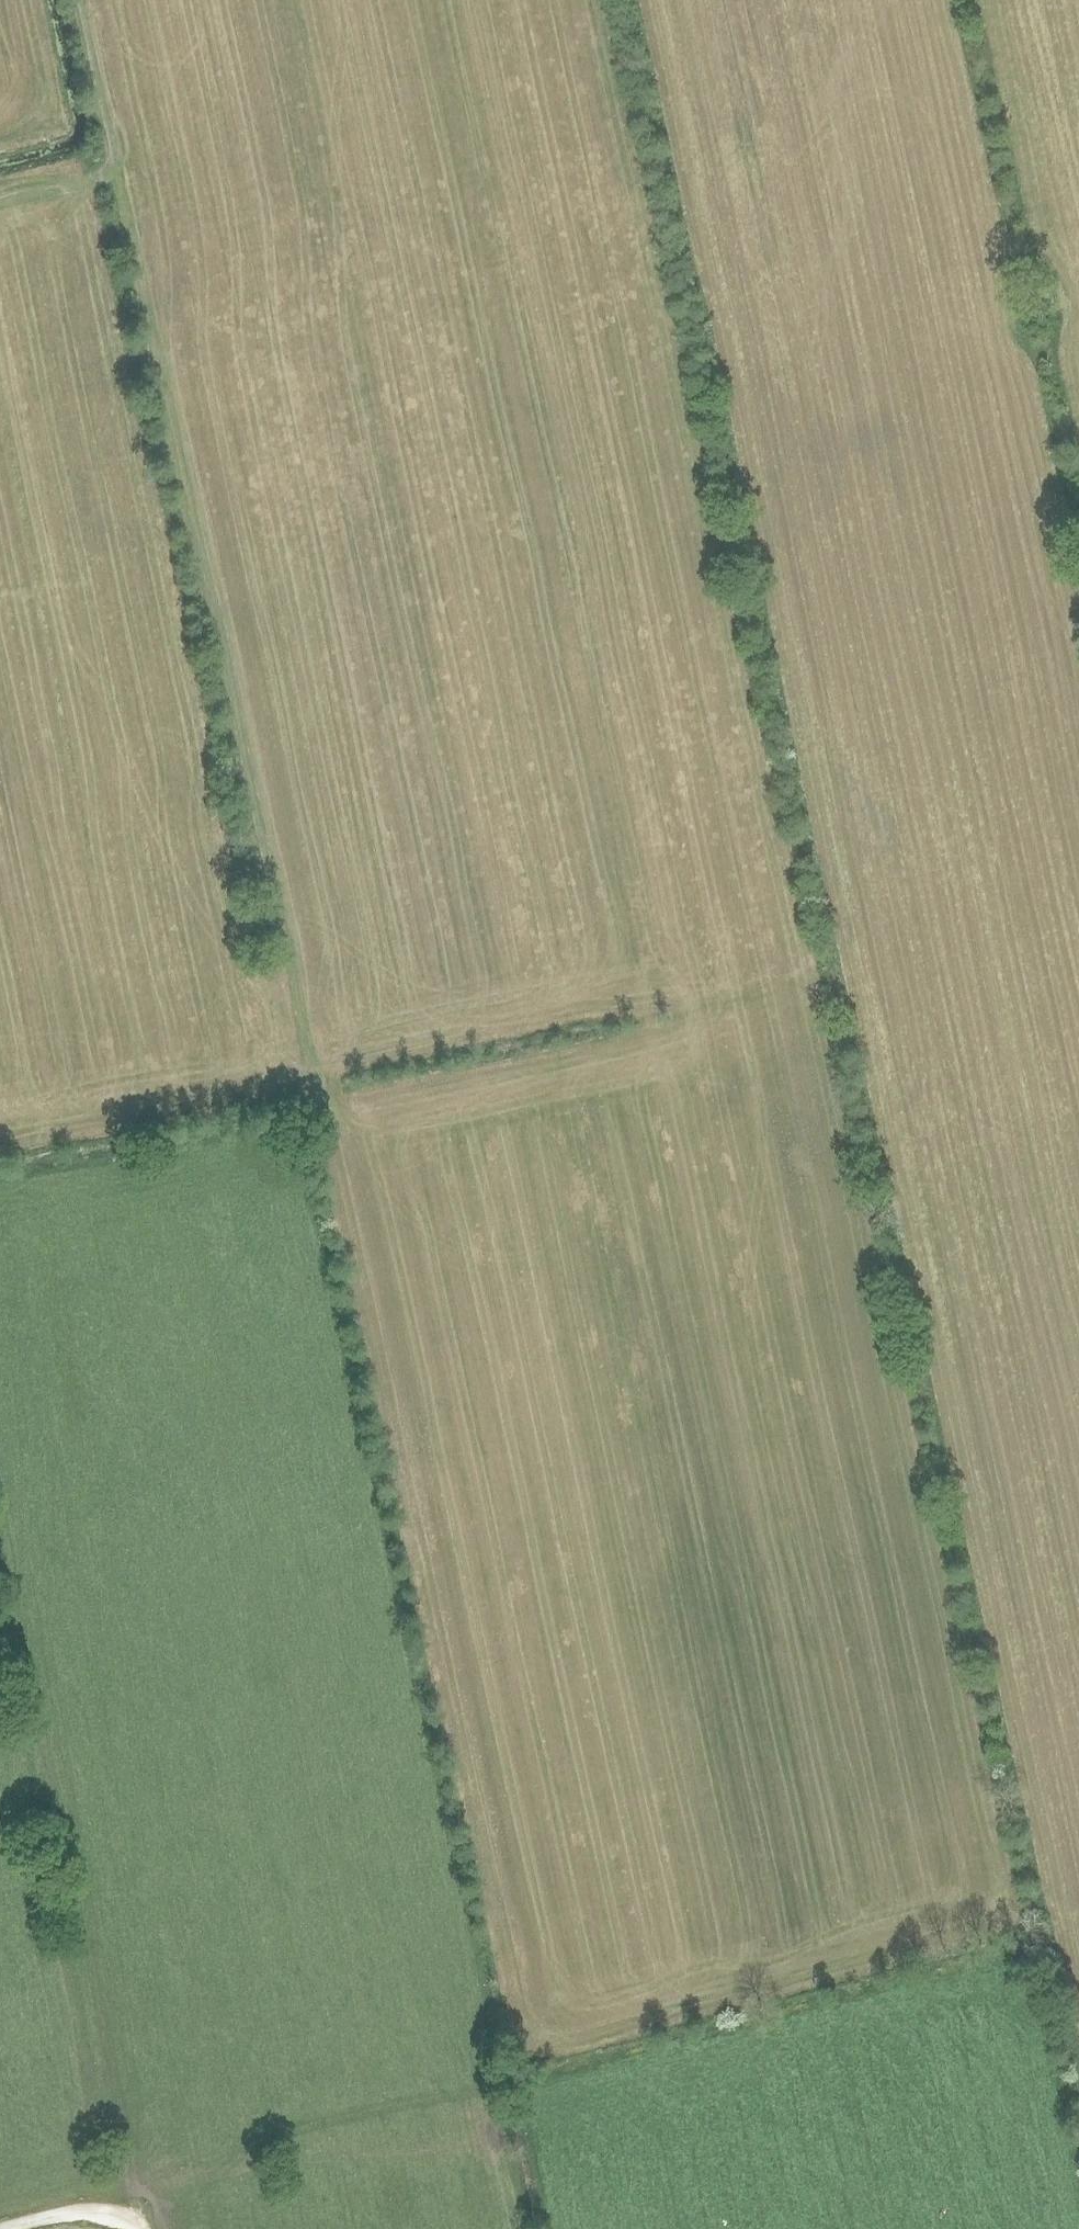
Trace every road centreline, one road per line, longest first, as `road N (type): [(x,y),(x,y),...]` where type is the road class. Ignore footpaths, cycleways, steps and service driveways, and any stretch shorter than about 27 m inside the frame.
road 1 (track): [(0,2227),(70,2208),(113,2214),(134,2228)]

